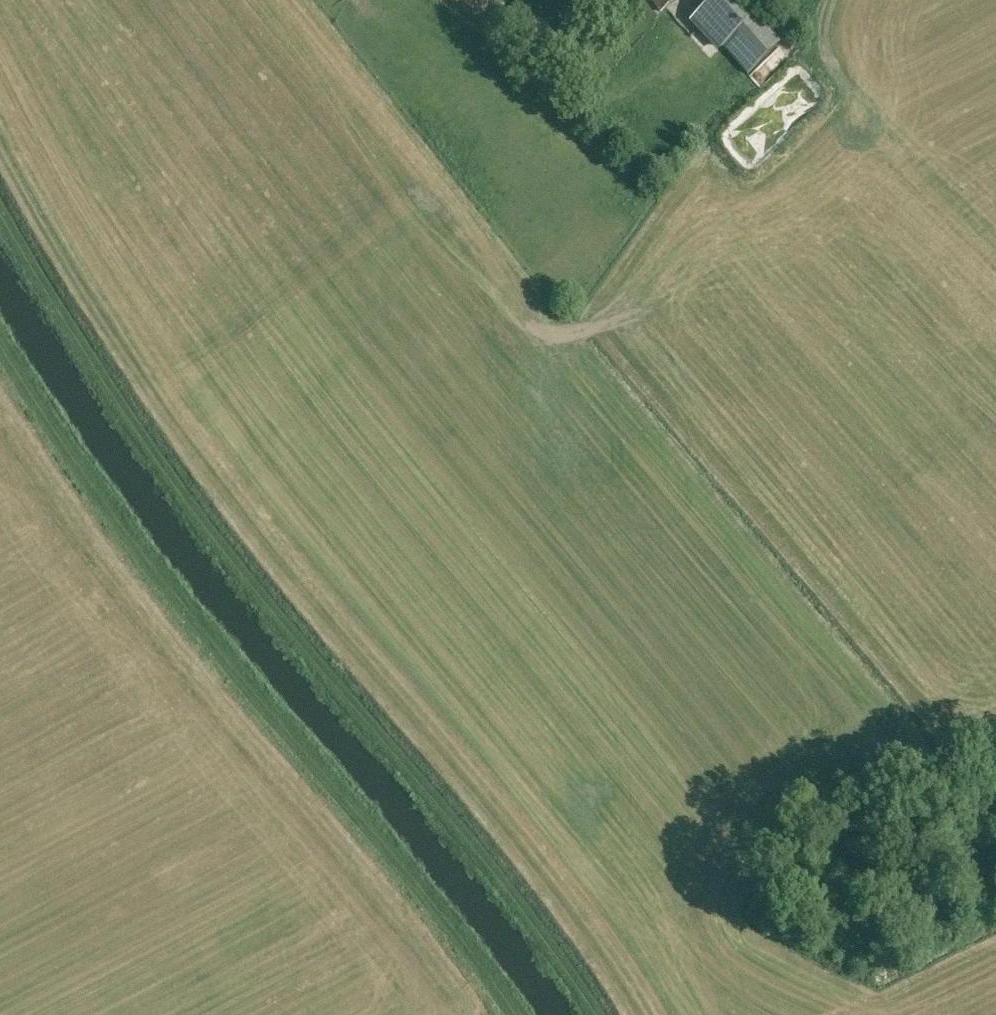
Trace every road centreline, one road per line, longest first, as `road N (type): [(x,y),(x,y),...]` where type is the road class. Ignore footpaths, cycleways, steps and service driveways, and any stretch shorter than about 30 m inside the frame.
road 1 (track): [(0,209),(177,486),(608,1014)]

